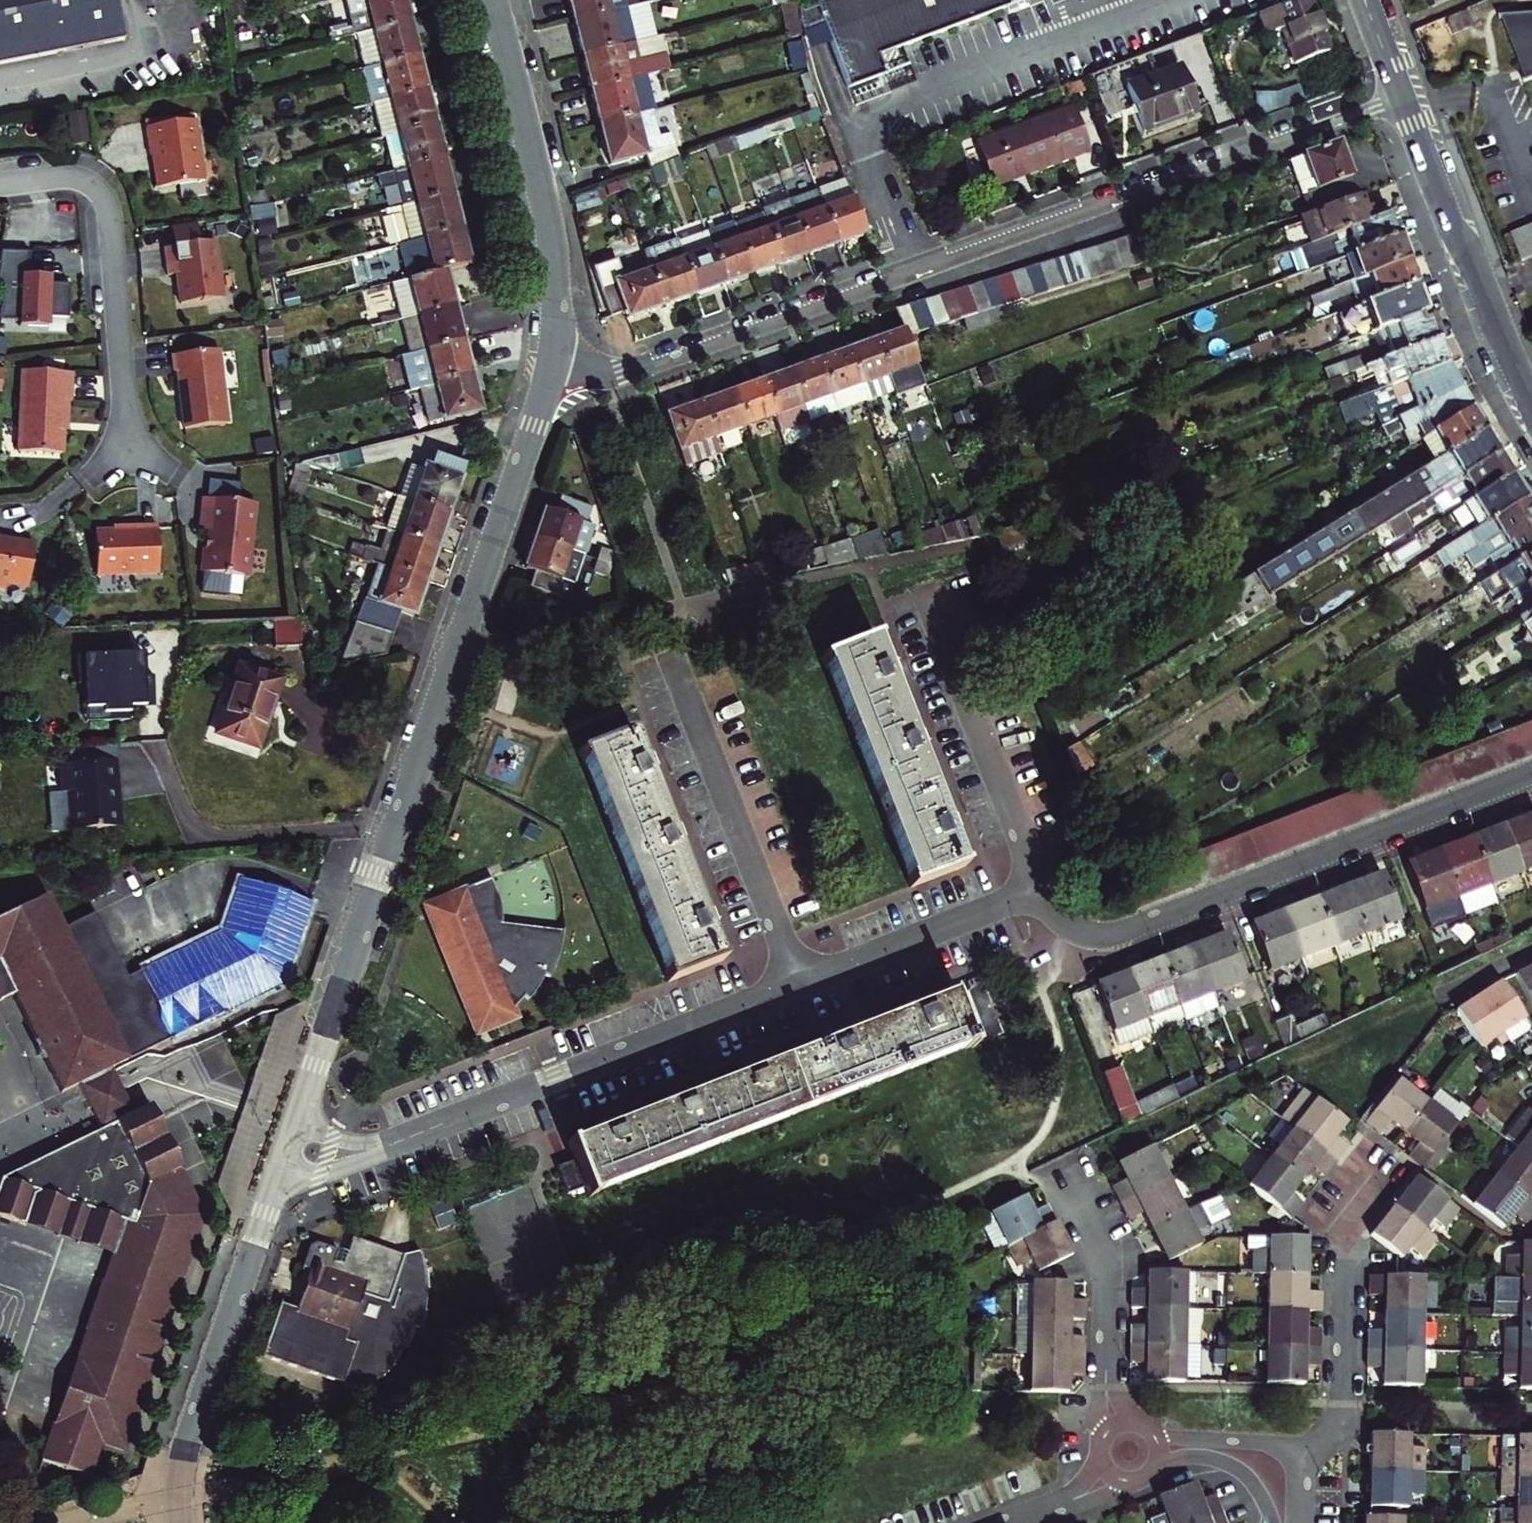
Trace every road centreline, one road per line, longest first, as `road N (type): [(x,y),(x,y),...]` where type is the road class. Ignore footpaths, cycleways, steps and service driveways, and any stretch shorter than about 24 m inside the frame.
road 1 (residential): [(1399,95),(621,375),(552,355)]
road 2 (residential): [(552,355),(535,426),(288,1147)]
road 3 (residential): [(288,1147),(329,1155),(380,1148),(801,985)]
road 4 (residential): [(1039,889),(1069,930),(1109,935),(1531,773)]
road 5 (residential): [(288,1147),(183,1455),(180,1522)]
road 6 (residential): [(0,185),(73,178),(92,186),(107,207),(129,459)]
road 7 (residential): [(492,0),(550,239),(552,355)]
road 8 (residential): [(669,653),(801,985)]
road 9 (secondary): [(1531,404),(1399,95)]
road 10 (residential): [(923,589),(1039,889)]
road 11 (residential): [(1303,1452),(1322,1440),(1343,1405),(1352,1232),(1393,1168)]
road 12 (residential): [(1116,1423),(1106,1375),(1105,1266),(1055,1166)]
road 13 (residential): [(801,985),(1039,889)]
road 14 (residential): [(1303,1452),(1159,1450)]

